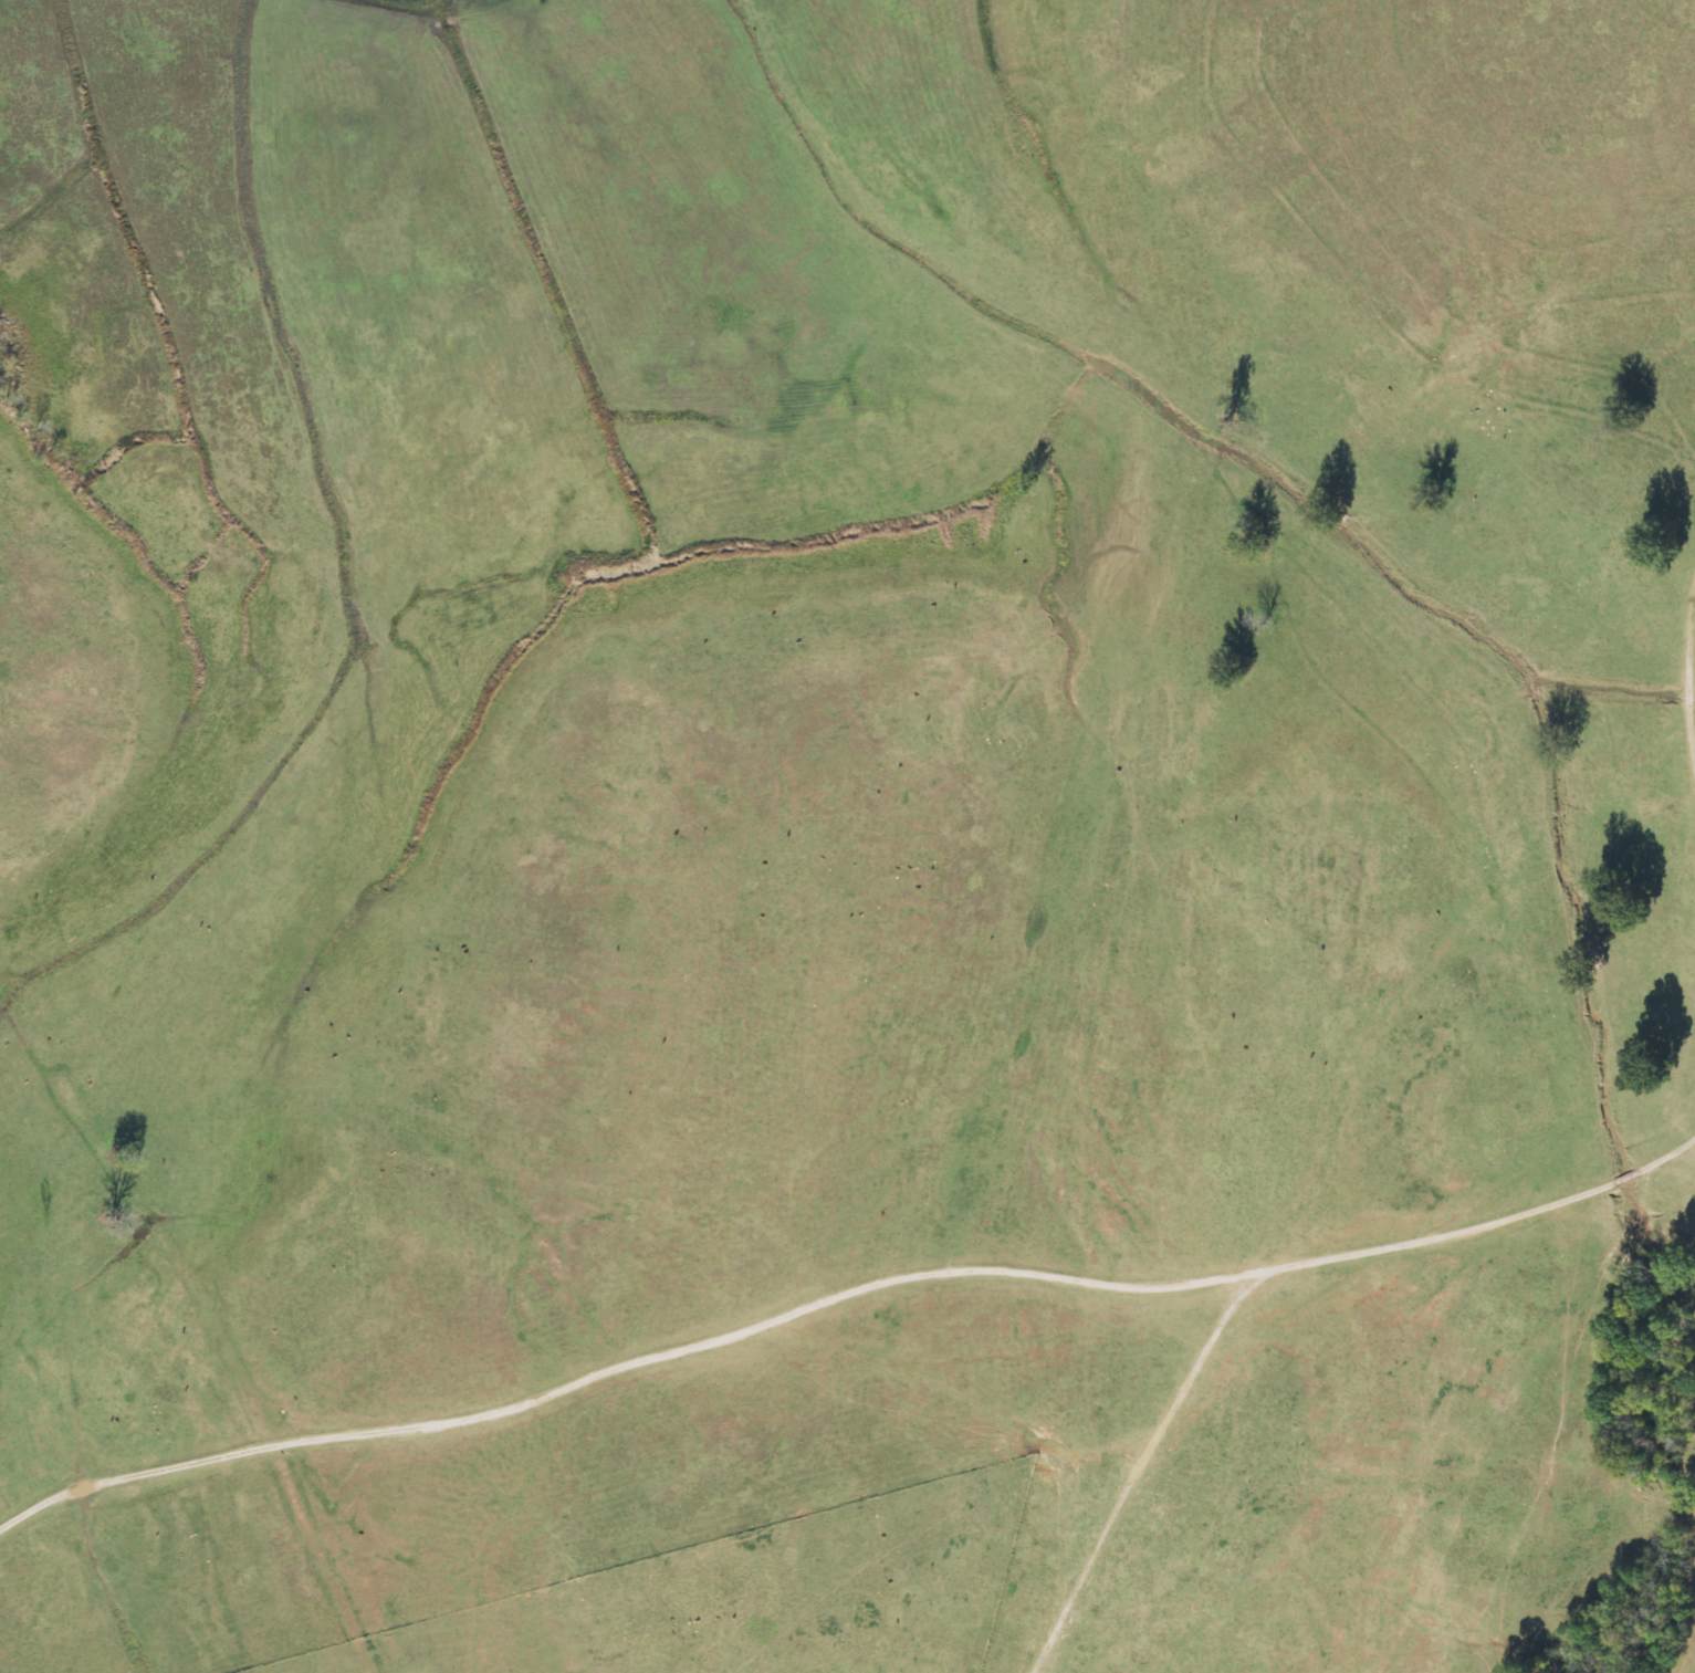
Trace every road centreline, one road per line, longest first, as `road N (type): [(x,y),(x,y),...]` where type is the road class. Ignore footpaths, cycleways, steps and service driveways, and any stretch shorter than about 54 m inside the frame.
road 1 (track): [(0,1535),(74,1486),(477,1394),(827,1286),(1047,1266),(1224,1279),(1610,1173),(1694,1139)]

